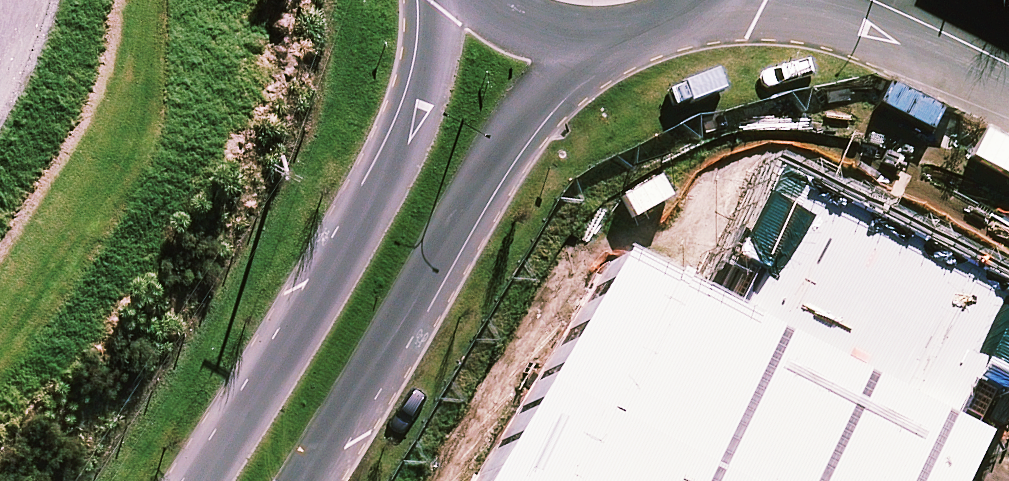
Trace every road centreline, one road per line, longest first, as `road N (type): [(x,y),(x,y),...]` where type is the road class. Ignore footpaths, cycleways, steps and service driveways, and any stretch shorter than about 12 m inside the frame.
road 1 (secondary): [(622,19),(530,101),(298,480)]
road 2 (secondary): [(198,480),(340,260),(396,150),(424,81),(439,0)]
road 3 (unclassified): [(1008,65),(878,0)]

